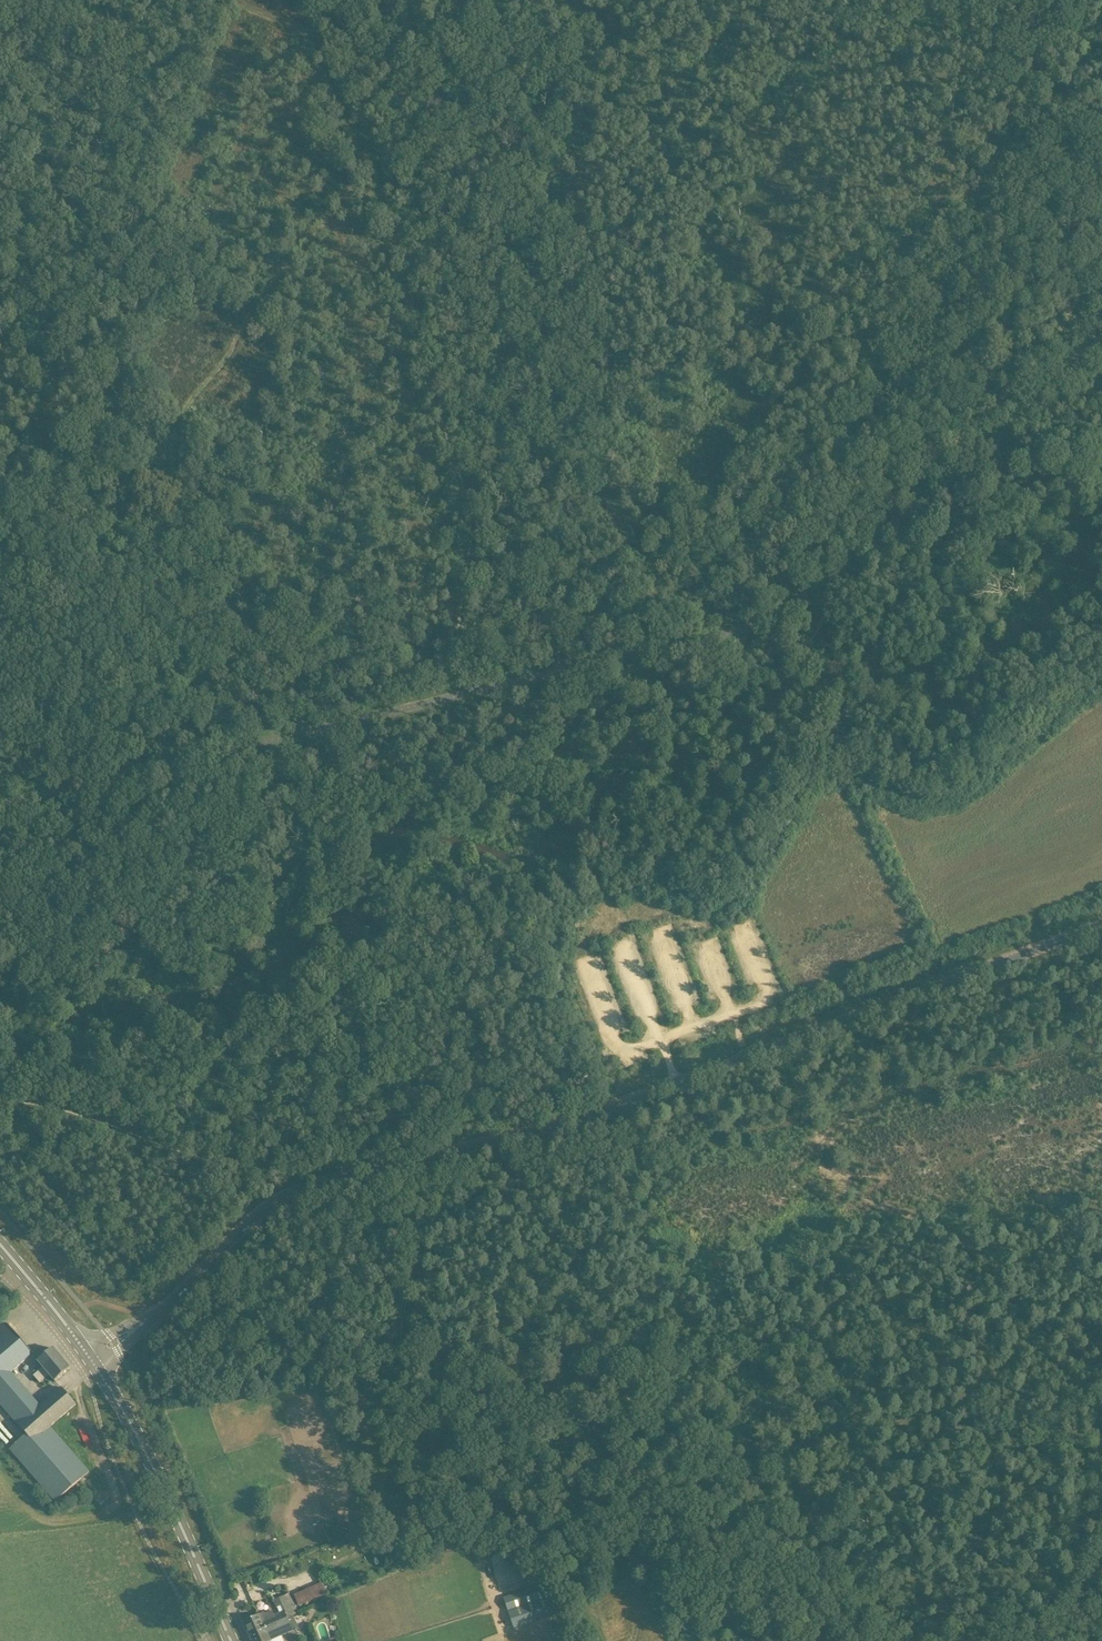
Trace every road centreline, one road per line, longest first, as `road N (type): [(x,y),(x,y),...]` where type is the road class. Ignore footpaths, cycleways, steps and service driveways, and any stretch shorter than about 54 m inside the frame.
road 1 (unclassified): [(164,1309),(257,1215),(304,1188),(577,1119),(1101,925)]
road 2 (track): [(1033,1445),(885,1423),(800,1447),(609,1451),(400,1468)]
road 3 (track): [(0,1098),(246,1162),(400,1135)]
road 4 (track): [(400,1468),(413,1161)]
road 5 (primary): [(231,1640),(149,1456),(97,1368)]
road 6 (track): [(400,1468),(578,1606)]
road 7 (track): [(400,1135),(506,1112),(577,1119)]
road 8 (primary): [(85,1351),(0,1244)]

